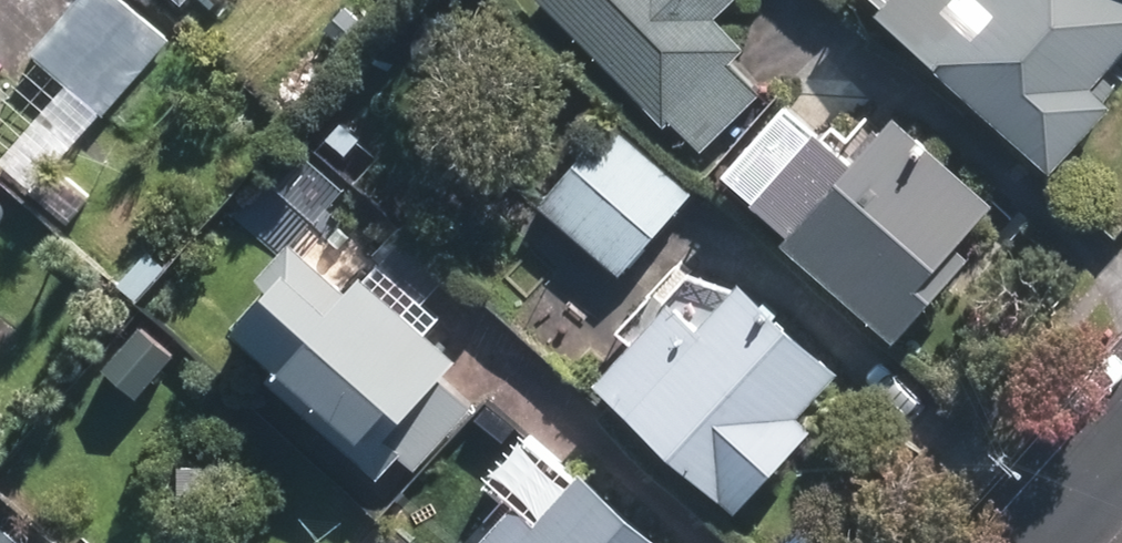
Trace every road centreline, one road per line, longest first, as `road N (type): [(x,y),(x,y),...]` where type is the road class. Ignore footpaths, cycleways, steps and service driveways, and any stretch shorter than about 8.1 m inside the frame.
road 1 (residential): [(1121,453),(1041,542)]

